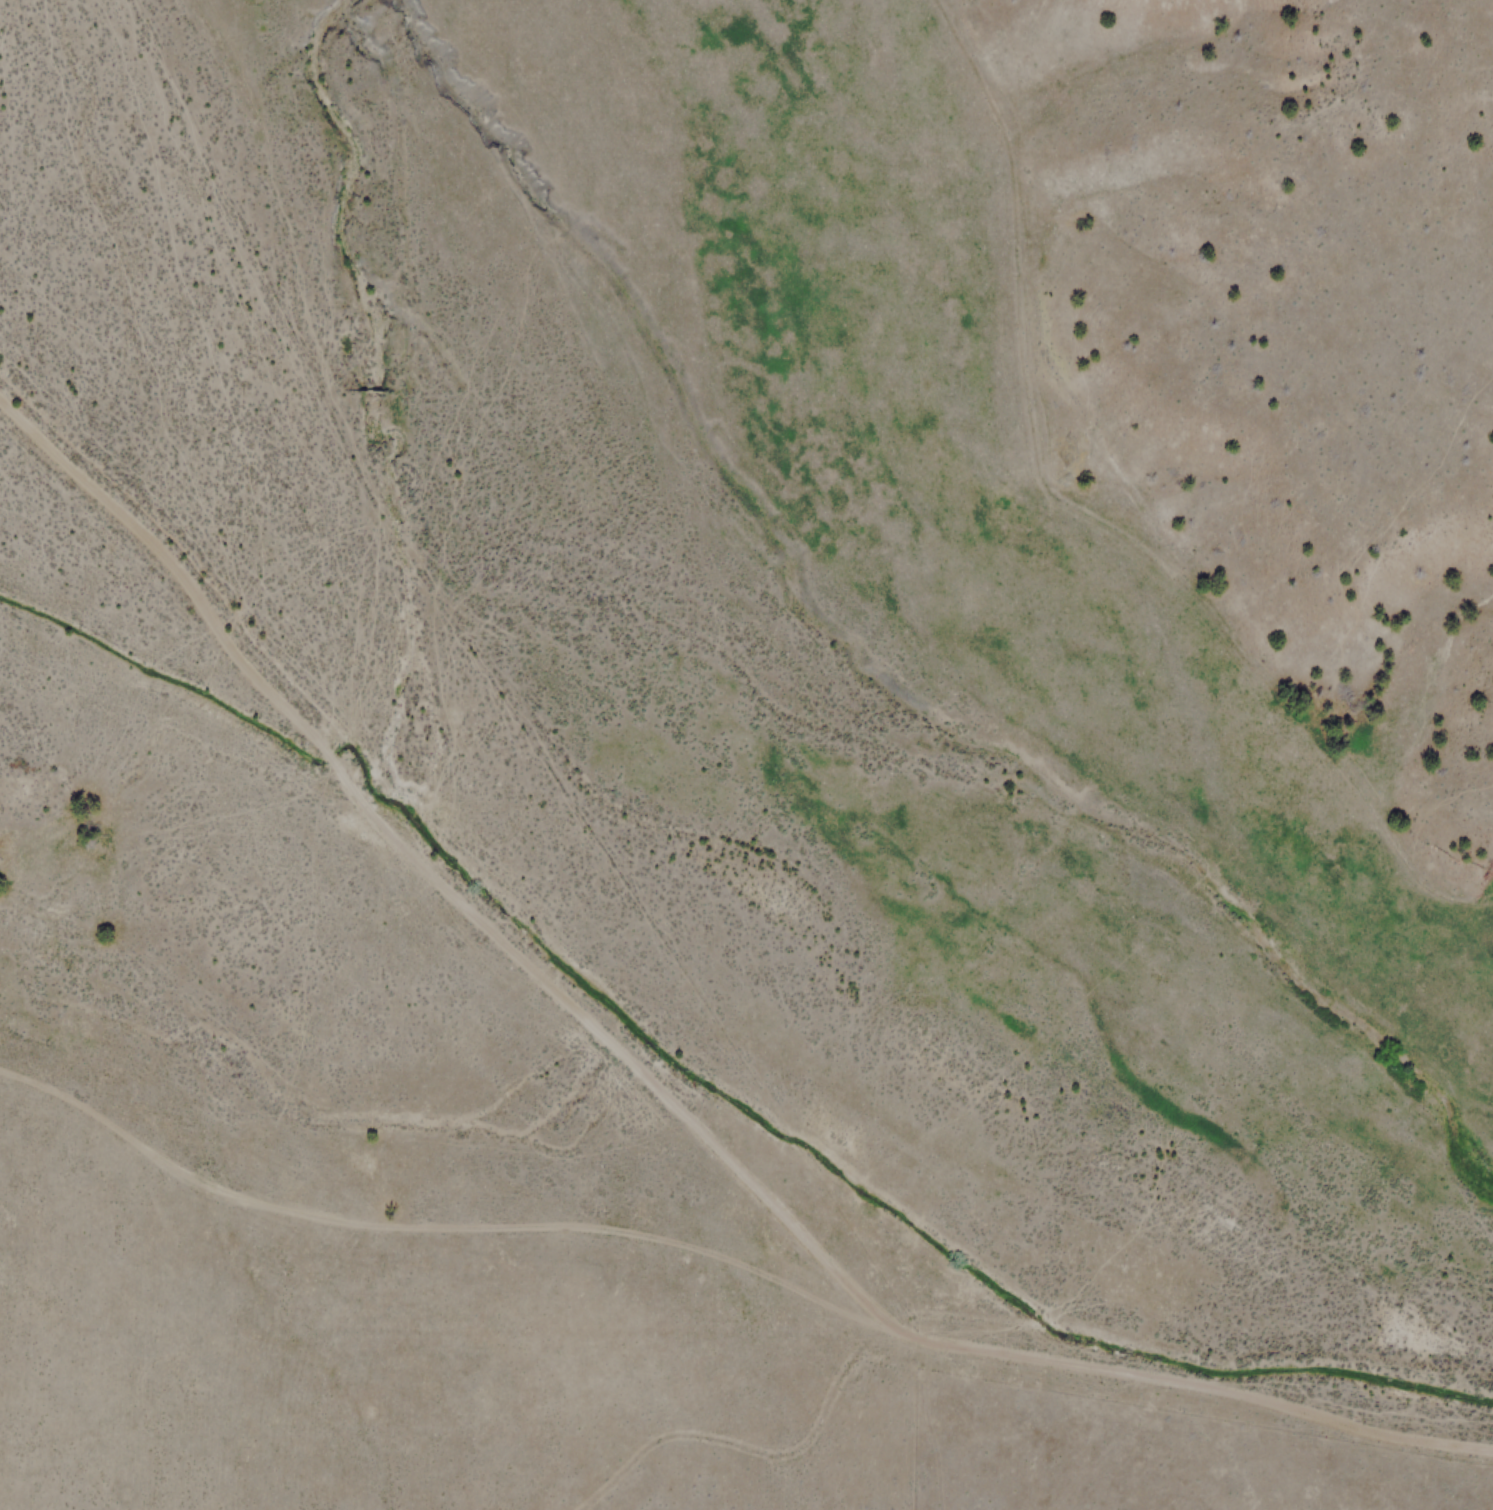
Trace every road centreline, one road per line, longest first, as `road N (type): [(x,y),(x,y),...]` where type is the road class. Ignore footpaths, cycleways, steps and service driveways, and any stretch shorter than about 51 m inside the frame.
road 1 (track): [(1492,1419),(1259,1402),(913,1306),(883,1282),(751,1246),(351,1234),(160,1150),(64,1090),(0,1066)]

